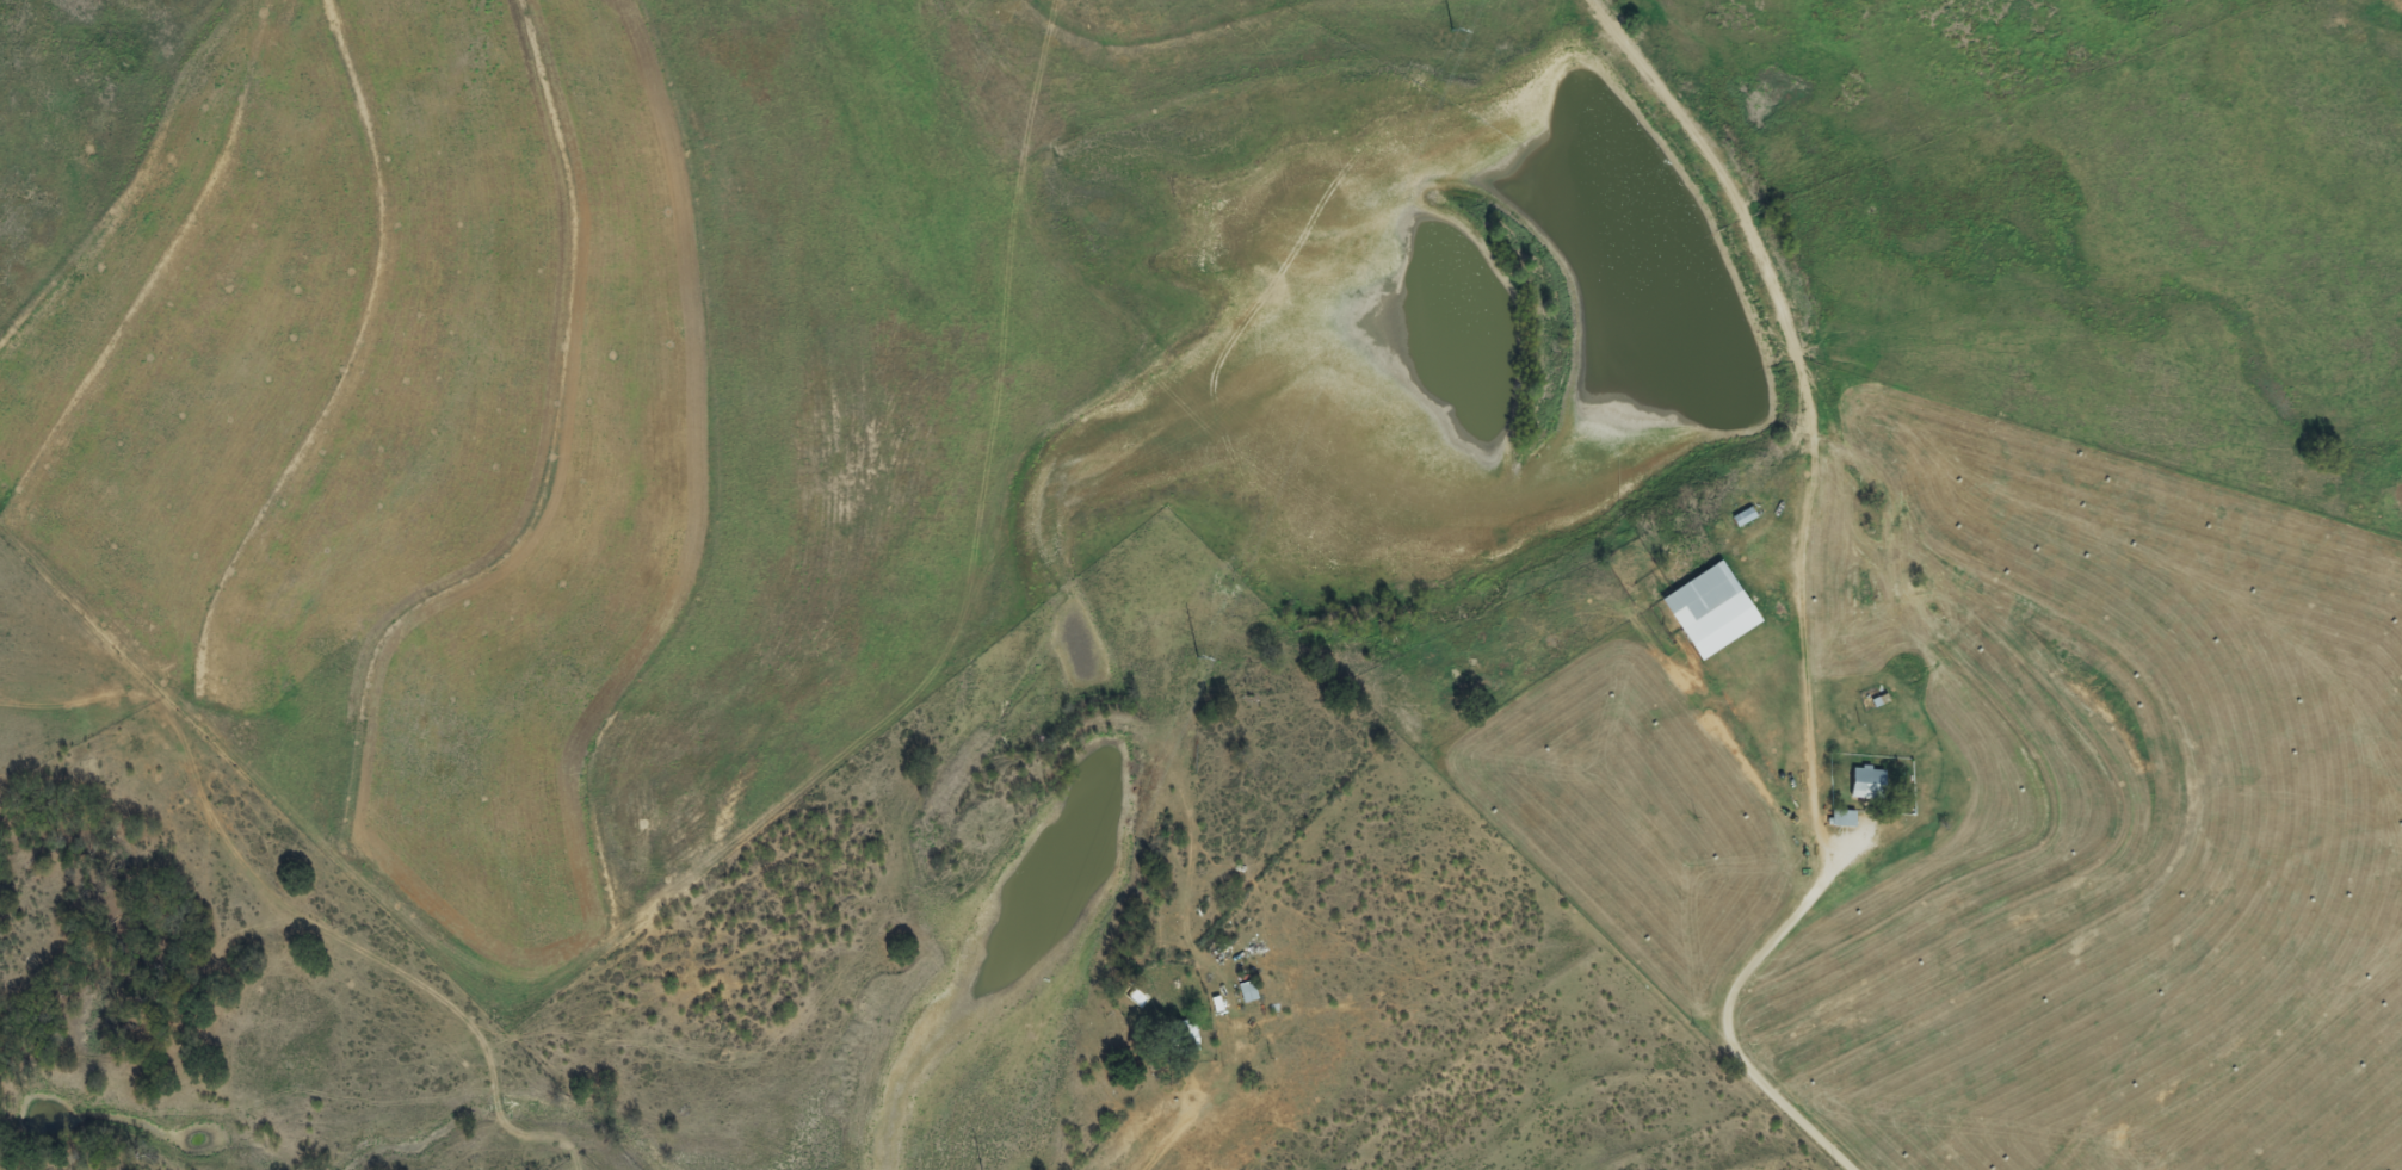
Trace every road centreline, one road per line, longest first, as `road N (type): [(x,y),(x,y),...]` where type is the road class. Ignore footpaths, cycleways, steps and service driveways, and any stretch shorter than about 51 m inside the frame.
road 1 (residential): [(1839,1169),(1709,1057),(1735,977),(1787,900),(1839,846),(1865,704)]

